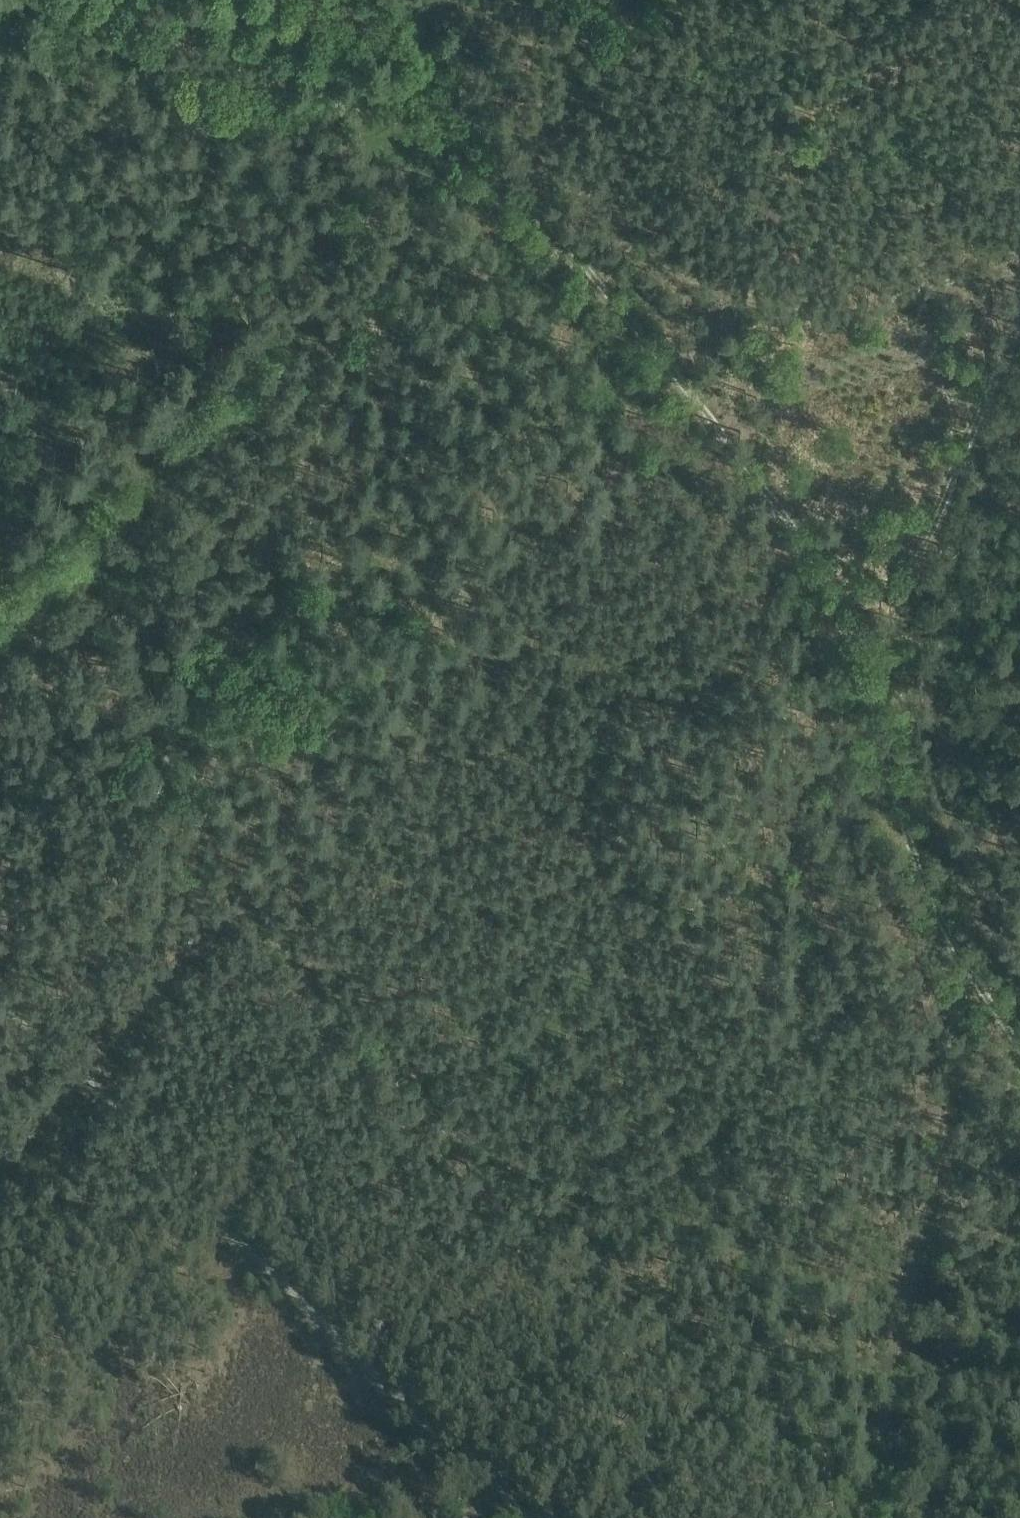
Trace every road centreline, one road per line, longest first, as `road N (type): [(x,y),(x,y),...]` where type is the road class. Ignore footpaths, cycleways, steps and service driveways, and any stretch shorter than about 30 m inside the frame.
road 1 (track): [(27,0),(480,148),(563,236),(790,521),(841,607),(936,913),(1019,1048)]
road 2 (track): [(189,898),(228,921),(800,1517)]
road 3 (track): [(431,133),(413,206),(236,633),(189,898)]
road 4 (track): [(972,980),(870,1517)]
road 5 (track): [(1019,276),(955,282),(859,316),(825,318),(792,313),(614,244),(563,236)]
road 6 (track): [(189,898),(27,880),(6,827),(10,775),(0,696)]
road 7 (track): [(1019,321),(914,569),(841,607)]
road 8 (track): [(480,148),(350,0)]
road 9 (track): [(0,1162),(84,1070)]

